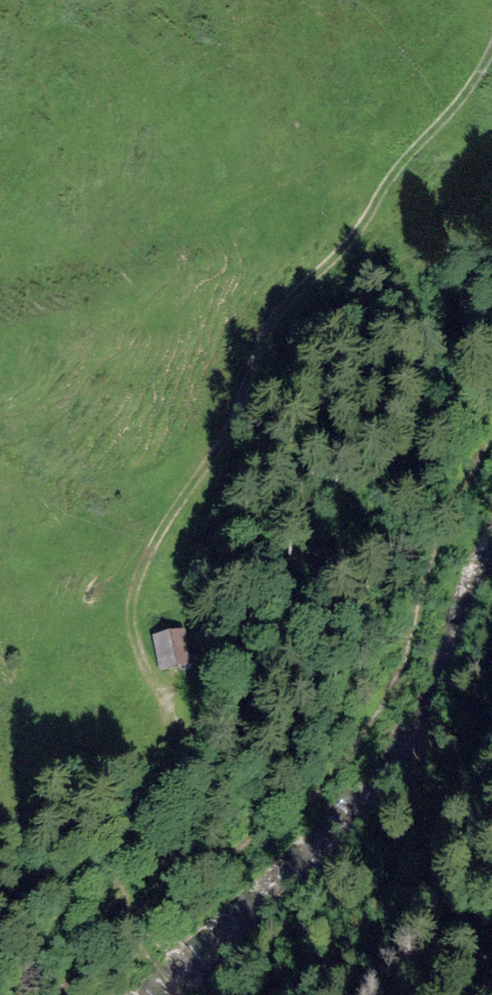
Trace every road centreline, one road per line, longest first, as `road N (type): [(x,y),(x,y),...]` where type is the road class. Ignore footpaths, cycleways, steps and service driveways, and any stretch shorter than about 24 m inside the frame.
road 1 (track): [(185,734),(144,669),(133,593),(305,289),(379,197)]
road 2 (track): [(185,734),(139,805),(120,859),(128,900),(212,994)]
road 3 (track): [(274,994),(415,930),(451,931),(491,956)]
road 4 (track): [(379,197),(464,100),(491,46)]

